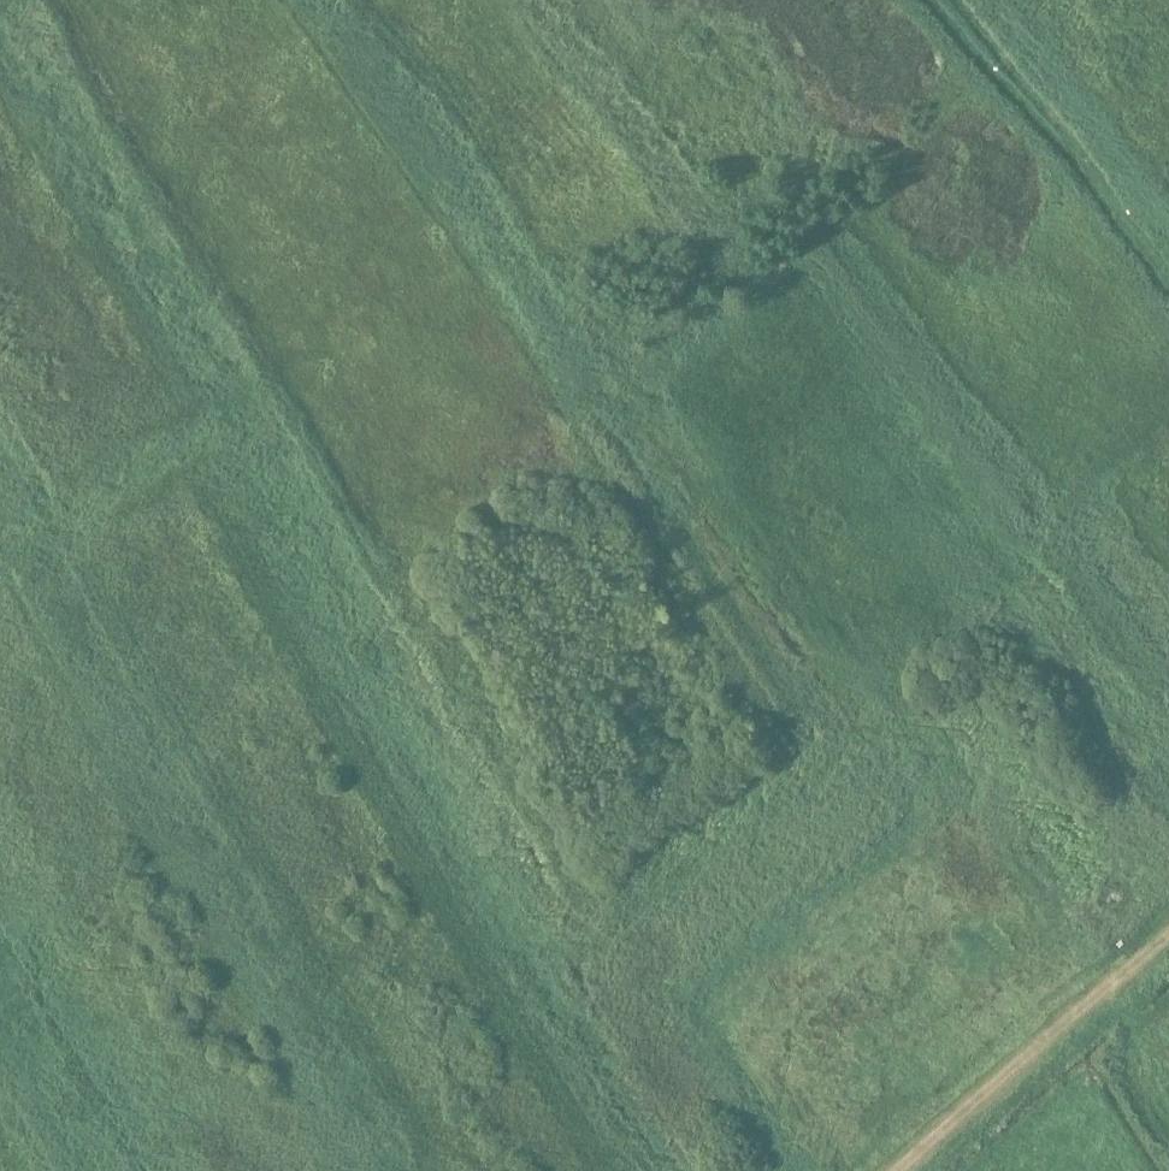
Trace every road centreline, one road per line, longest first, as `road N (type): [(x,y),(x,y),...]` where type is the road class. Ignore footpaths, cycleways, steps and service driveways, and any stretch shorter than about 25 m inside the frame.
road 1 (track): [(897,1170),(1168,932)]

